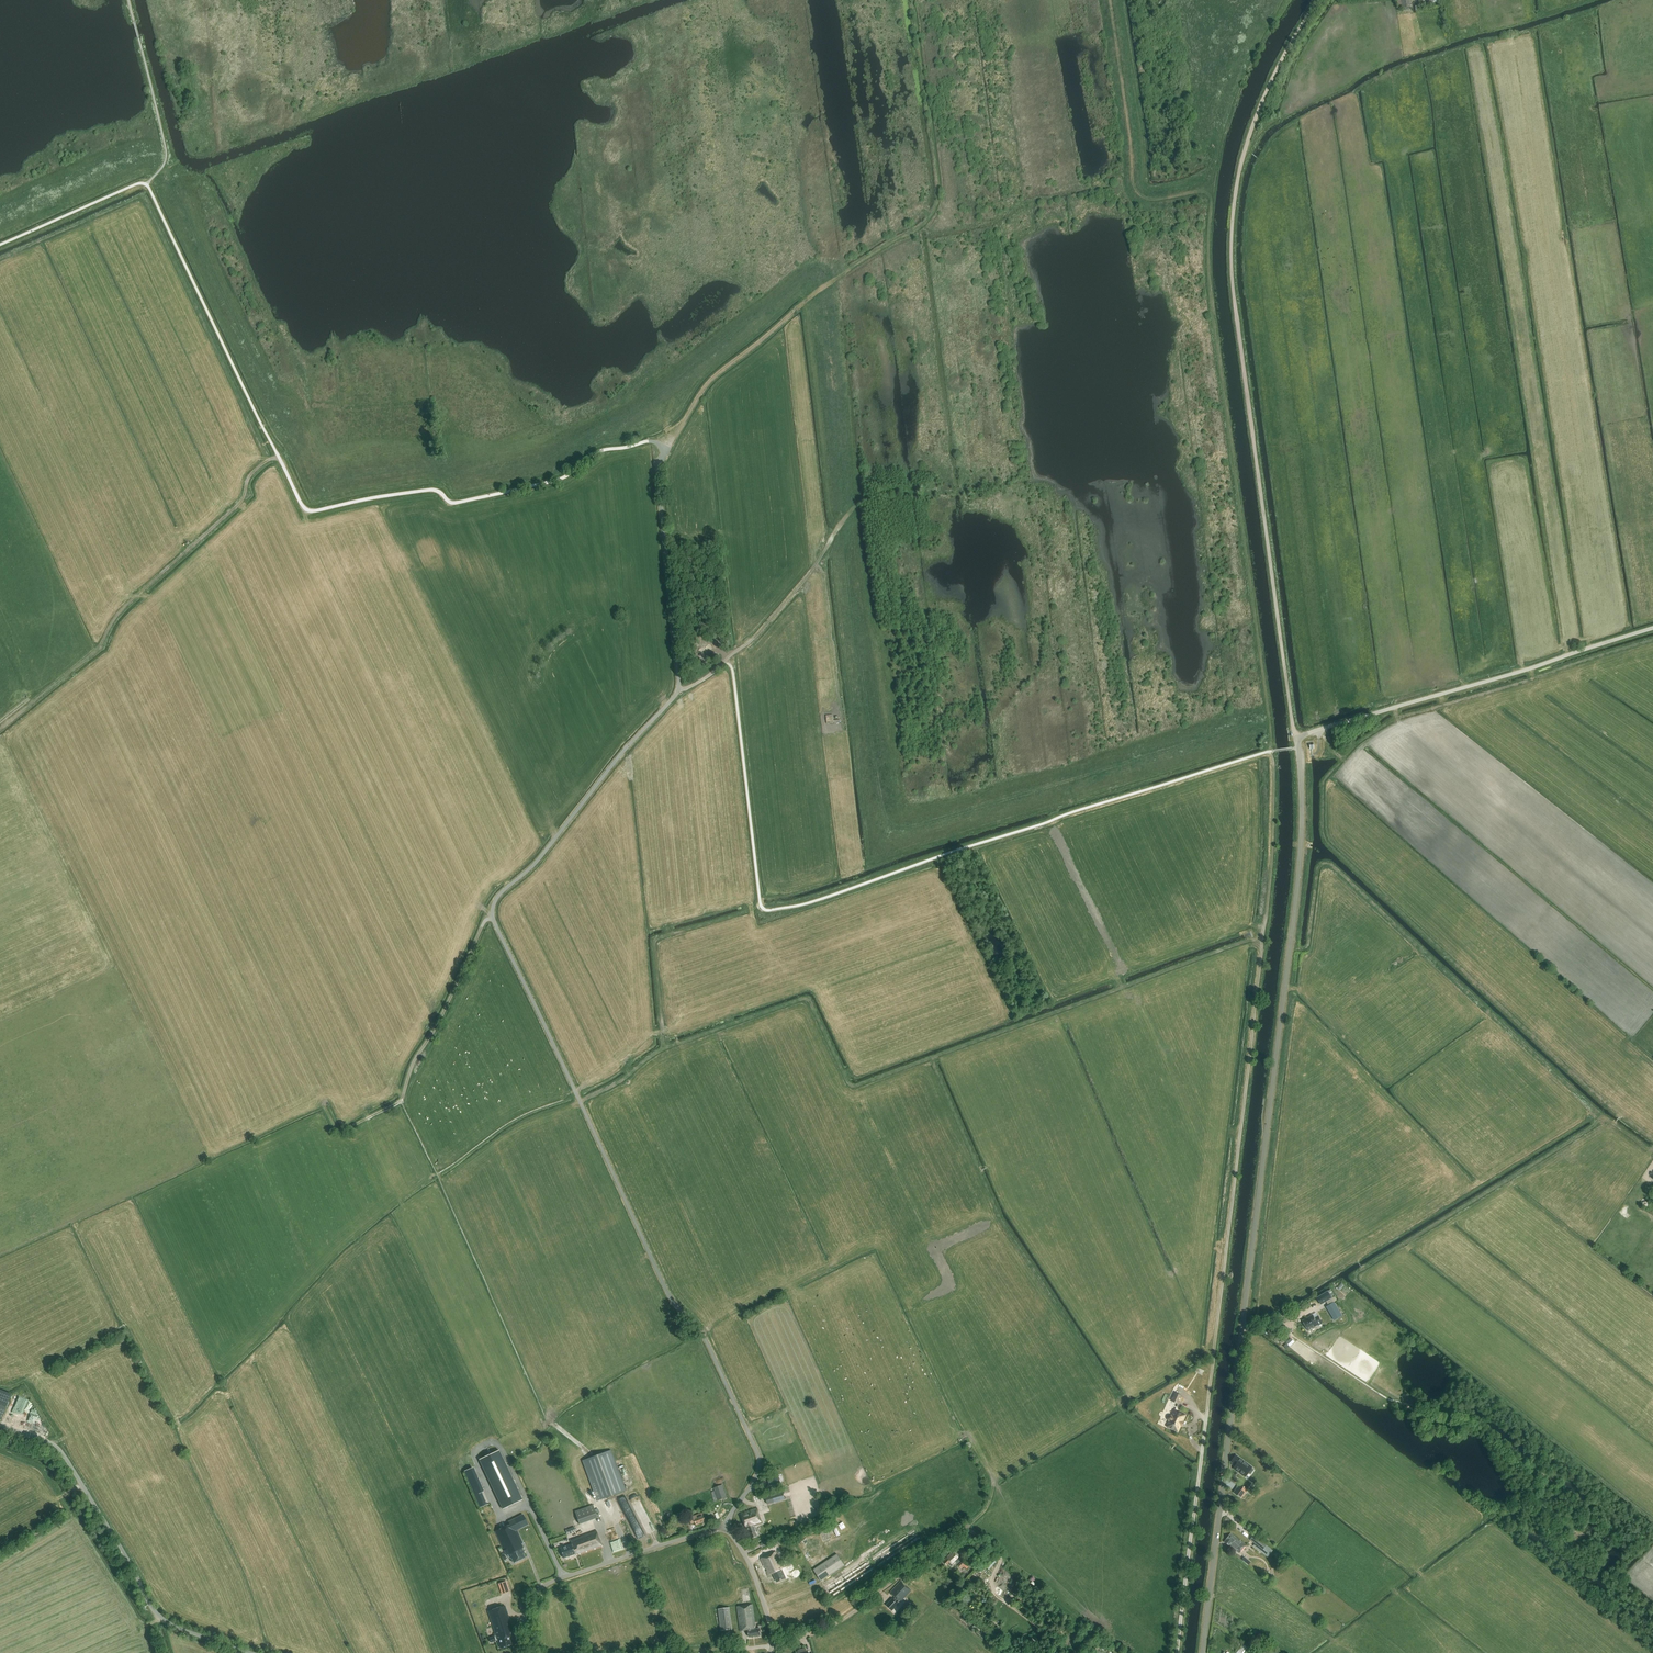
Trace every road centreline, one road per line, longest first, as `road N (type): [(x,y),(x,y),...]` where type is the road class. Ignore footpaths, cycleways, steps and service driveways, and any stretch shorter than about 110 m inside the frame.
road 1 (track): [(1270,721),(894,827),(883,805),(824,304),(813,283),(788,294),(657,403),(546,467),(460,487),(430,473),(314,493),(145,157),(0,213)]
road 2 (track): [(1177,1652),(1273,830),(1270,721),(1216,332),(1210,219),(1233,105),(1285,0)]
road 3 (unclassified): [(1202,1652),(1299,877),(1298,739),(1652,627)]
road 4 (unclassified): [(725,1527),(756,1476),(759,1456),(704,1337),(665,1288),(492,912),(678,690)]
road 5 (track): [(1298,739),(1232,241),(1253,127),(1318,0)]
road 6 (track): [(278,456),(250,475),(241,501),(116,615),(100,646),(0,723)]
road 7 (unclassified): [(253,1652),(160,1617),(69,1461),(0,1428)]
road 8 (track): [(493,918),(400,1101),(345,1130),(325,1108)]
road 9 (track): [(771,1647),(843,1620),(977,1516),(993,1498),(994,1475)]
road 10 (unclassified): [(532,1652),(525,1615),(542,1587),(725,1527)]
road 11 (unclassified): [(678,690),(657,472),(668,450)]
road 12 (track): [(724,663),(803,582),(854,509)]
road 13 (track): [(668,450),(710,380),(798,308)]
road 14 (unclassified): [(770,1652),(770,1626),(752,1571),(725,1527)]

